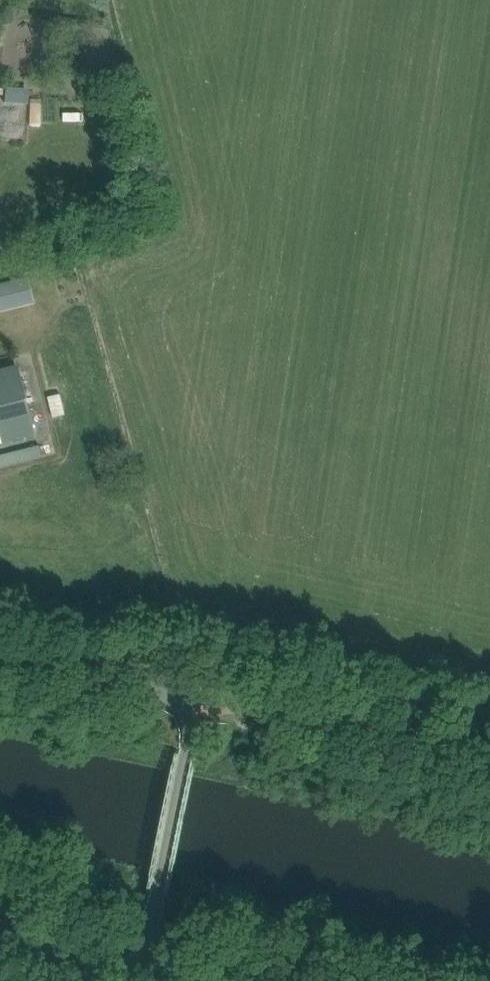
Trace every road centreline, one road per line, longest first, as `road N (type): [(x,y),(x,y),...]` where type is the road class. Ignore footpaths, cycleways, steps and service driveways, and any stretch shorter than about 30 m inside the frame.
road 1 (unclassified): [(141,968),(192,735),(187,702),(161,683),(0,647)]
road 2 (track): [(178,692),(282,700),(489,746)]
road 3 (unclassified): [(141,968),(0,929)]

